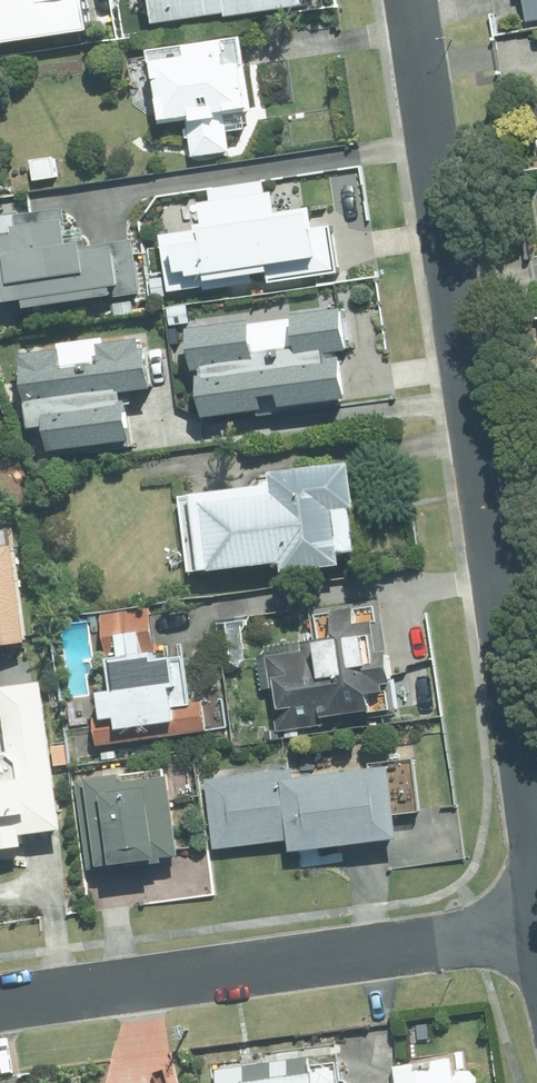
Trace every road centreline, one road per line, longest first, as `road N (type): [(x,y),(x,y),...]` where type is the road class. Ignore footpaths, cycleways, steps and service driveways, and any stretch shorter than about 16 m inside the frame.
road 1 (residential): [(536,842),(416,0)]
road 2 (residential): [(0,1006),(536,926)]

